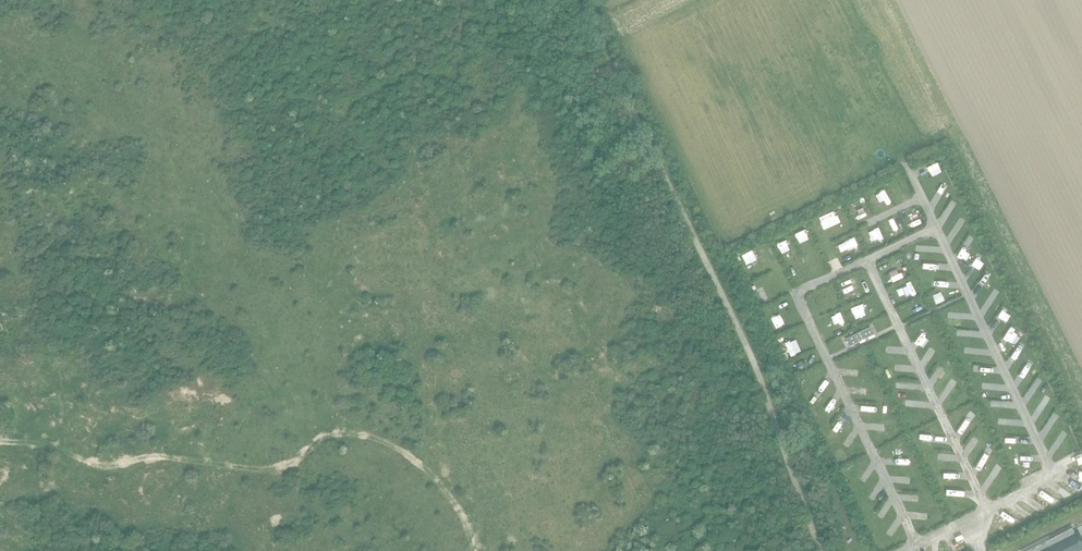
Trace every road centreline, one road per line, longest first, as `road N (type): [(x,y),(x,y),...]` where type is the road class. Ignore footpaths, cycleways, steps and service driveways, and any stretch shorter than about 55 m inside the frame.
road 1 (track): [(472,550),(462,515),(432,476),(369,436),(342,433),(270,469),(157,456),(105,467),(51,447),(0,441)]

